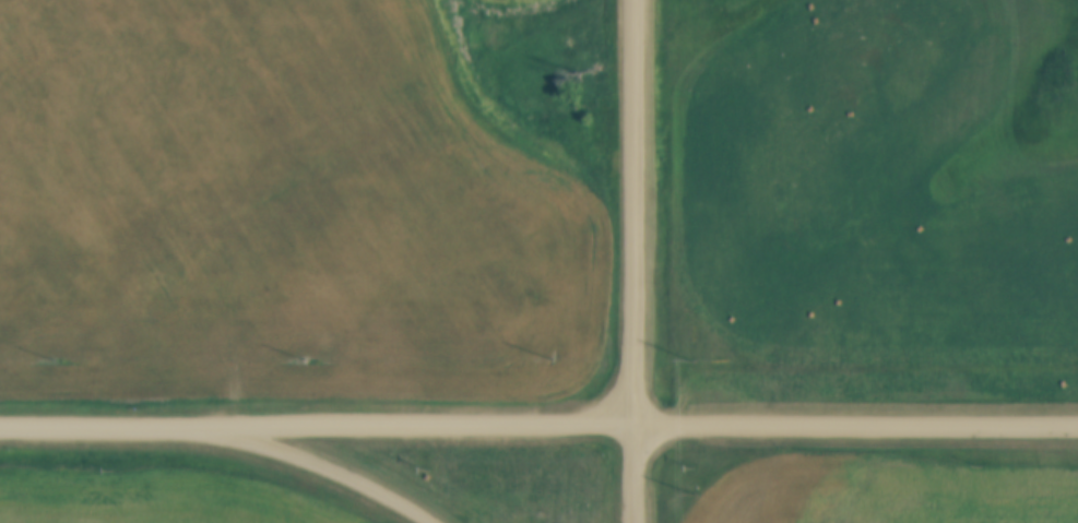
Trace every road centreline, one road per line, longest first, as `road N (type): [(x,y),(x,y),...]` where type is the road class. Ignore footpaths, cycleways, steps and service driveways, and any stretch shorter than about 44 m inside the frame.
road 1 (tertiary): [(1077,420),(0,424)]
road 2 (tertiary): [(638,522),(638,0)]
road 3 (tertiary): [(443,522),(354,469),(210,423)]

